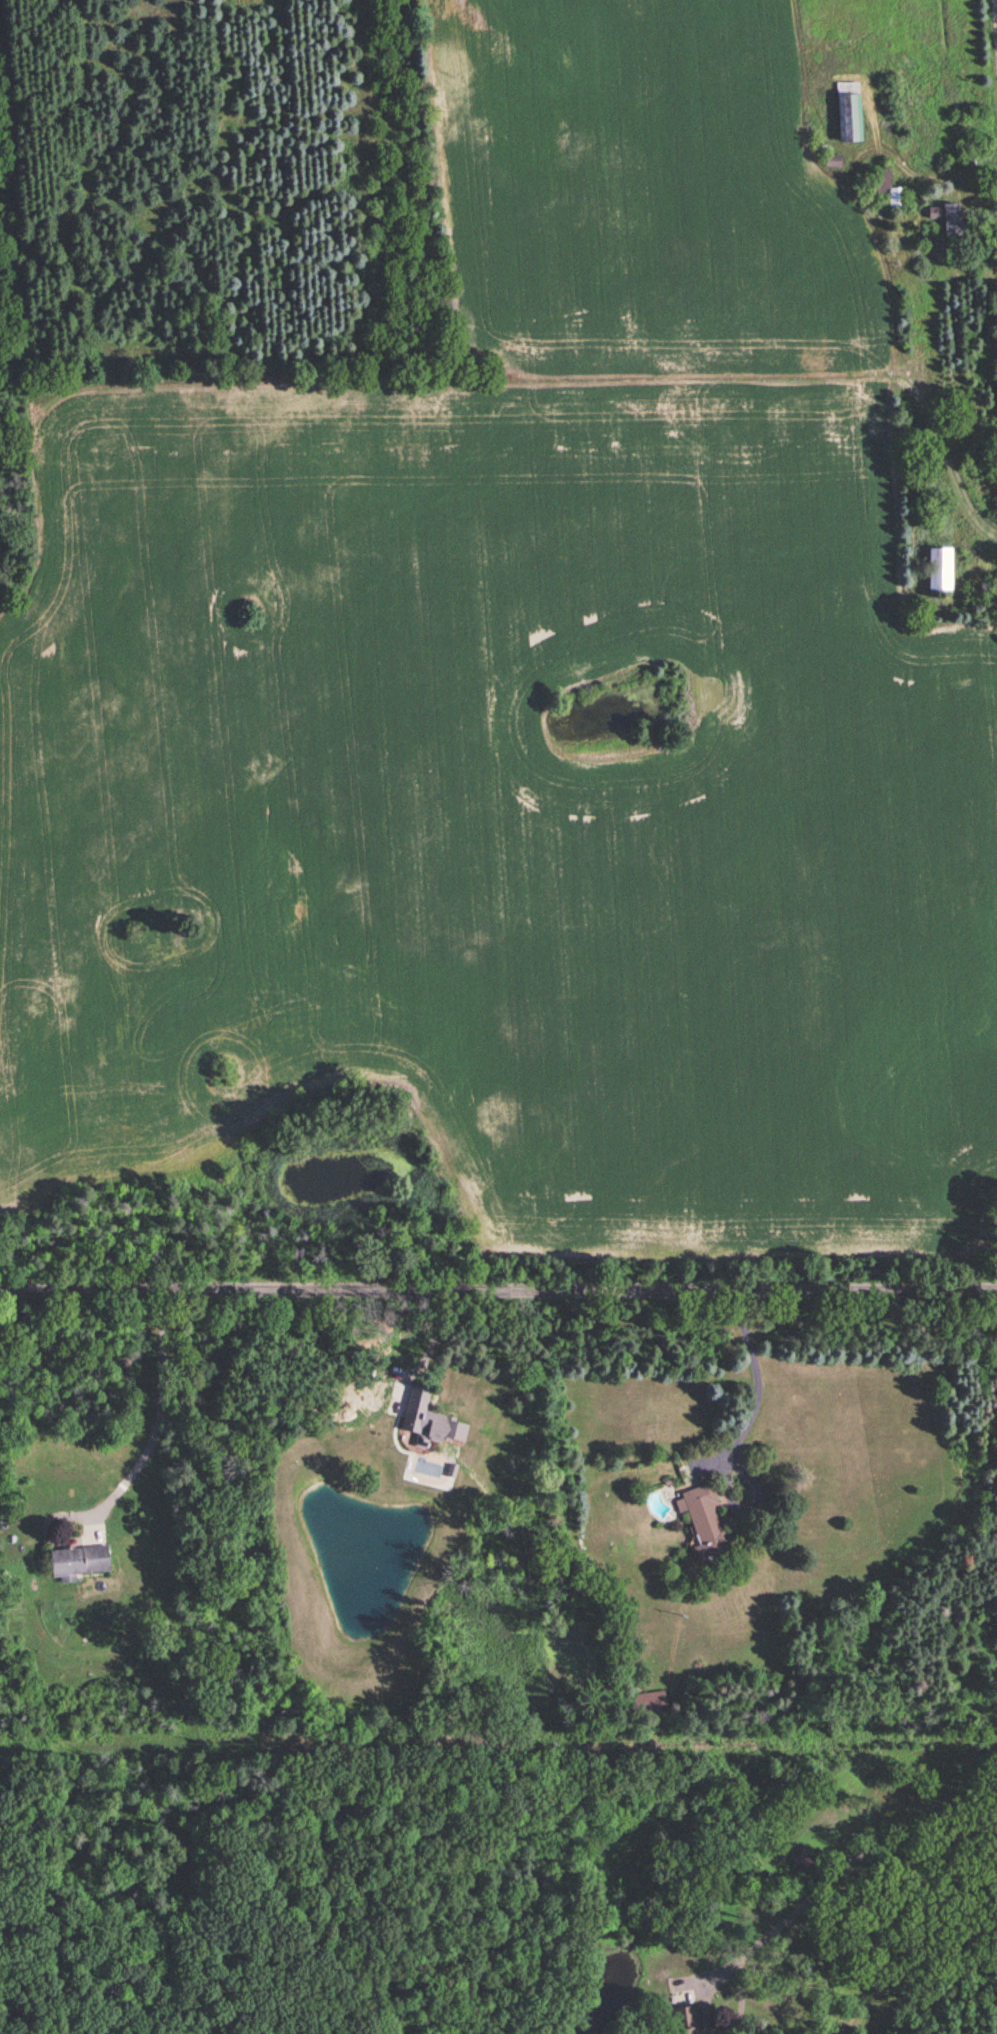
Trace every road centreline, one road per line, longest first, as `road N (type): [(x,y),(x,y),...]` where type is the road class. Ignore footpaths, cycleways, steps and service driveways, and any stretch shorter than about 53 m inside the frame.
road 1 (residential): [(0,1290),(996,1287)]

